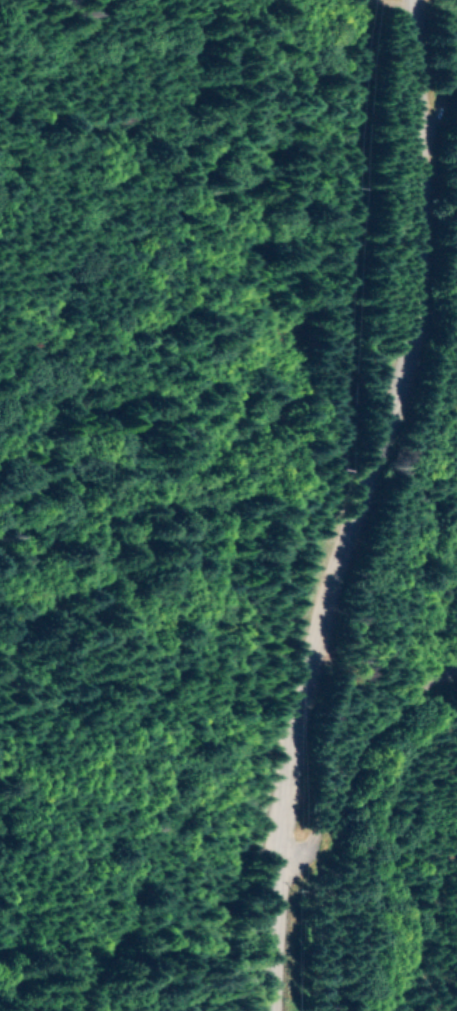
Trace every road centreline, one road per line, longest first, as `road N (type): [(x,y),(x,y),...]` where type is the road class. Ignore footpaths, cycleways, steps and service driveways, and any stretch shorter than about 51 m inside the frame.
road 1 (residential): [(286,1010),(291,932),(332,806),(338,633),(409,445),(407,0)]
road 2 (track): [(0,504),(49,504),(133,474),(269,362),(340,361),(409,445)]
road 3 (track): [(332,806),(421,770),(456,744)]

